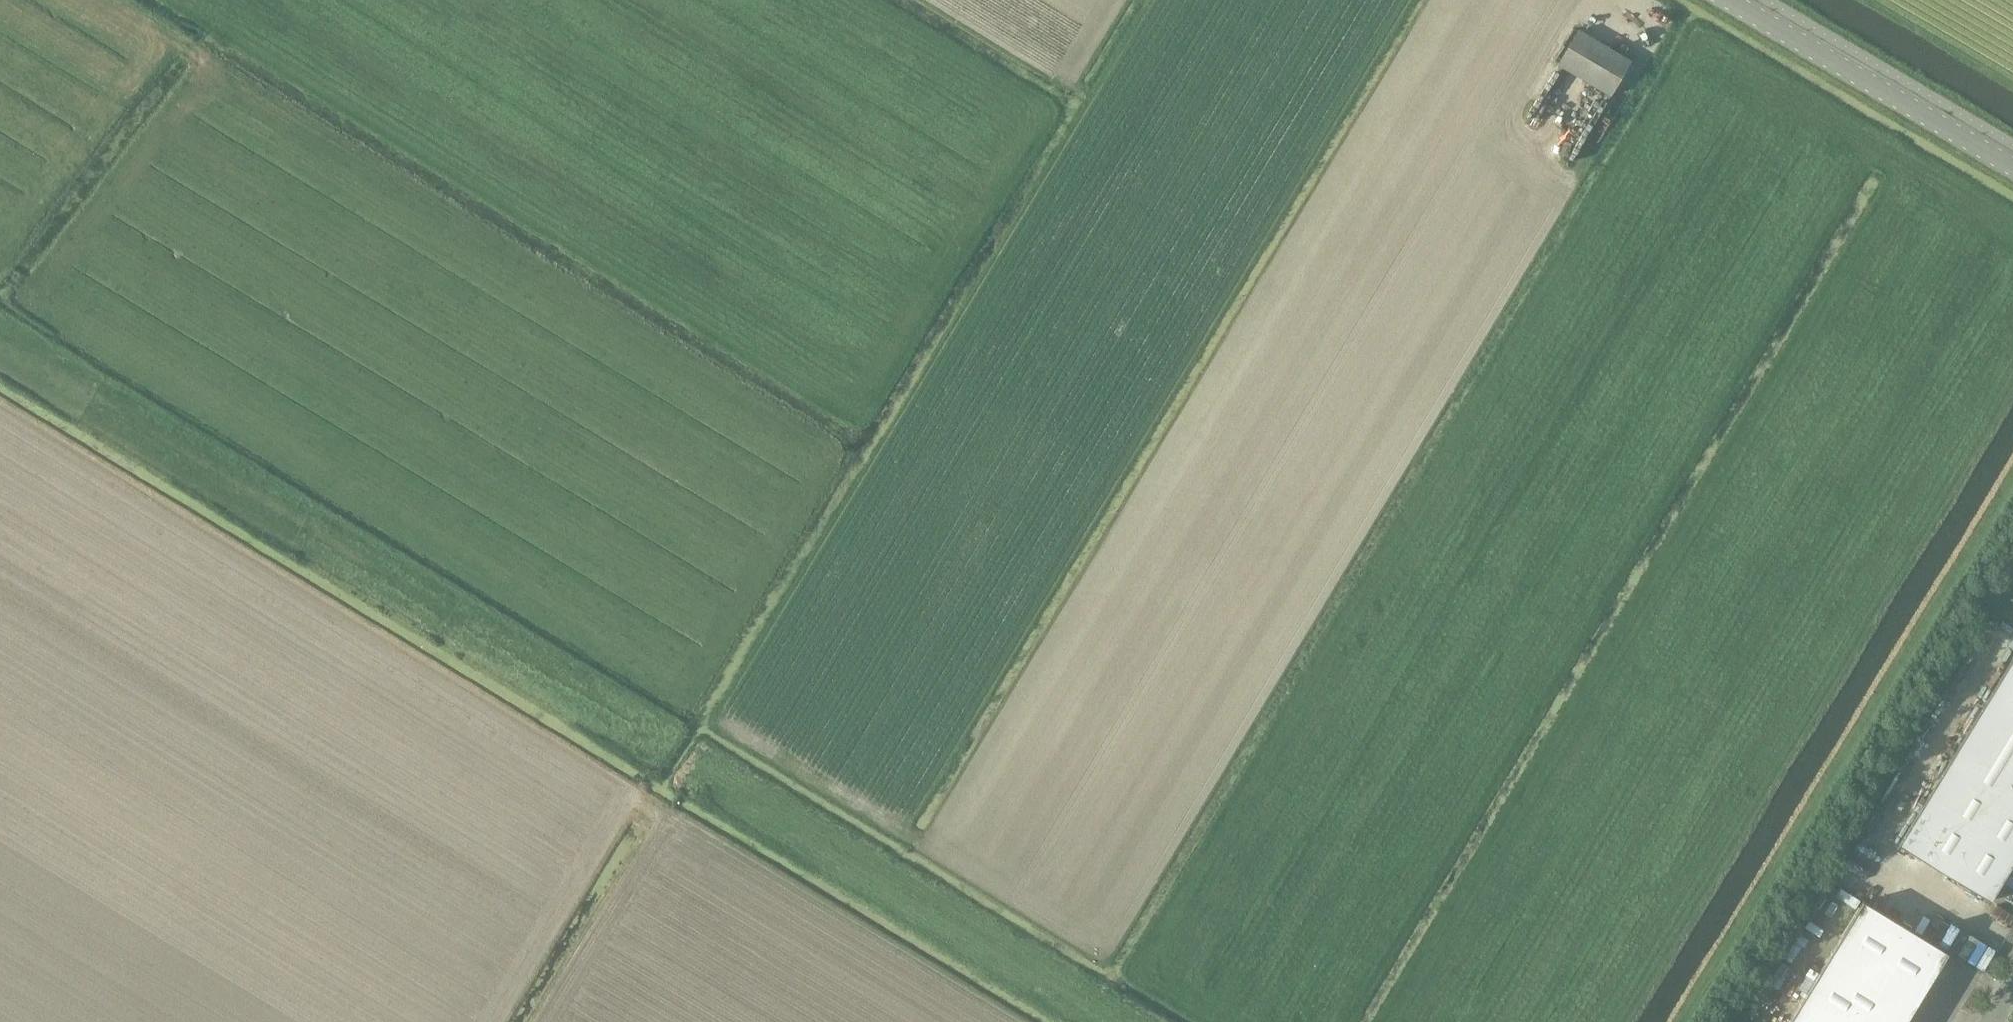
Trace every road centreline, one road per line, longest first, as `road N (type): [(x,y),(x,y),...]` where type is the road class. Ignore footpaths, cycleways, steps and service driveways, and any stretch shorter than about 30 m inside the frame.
road 1 (unclassified): [(2012,168),(1726,0)]
road 2 (track): [(495,1021),(620,813)]
road 3 (track): [(537,1021),(656,829)]

